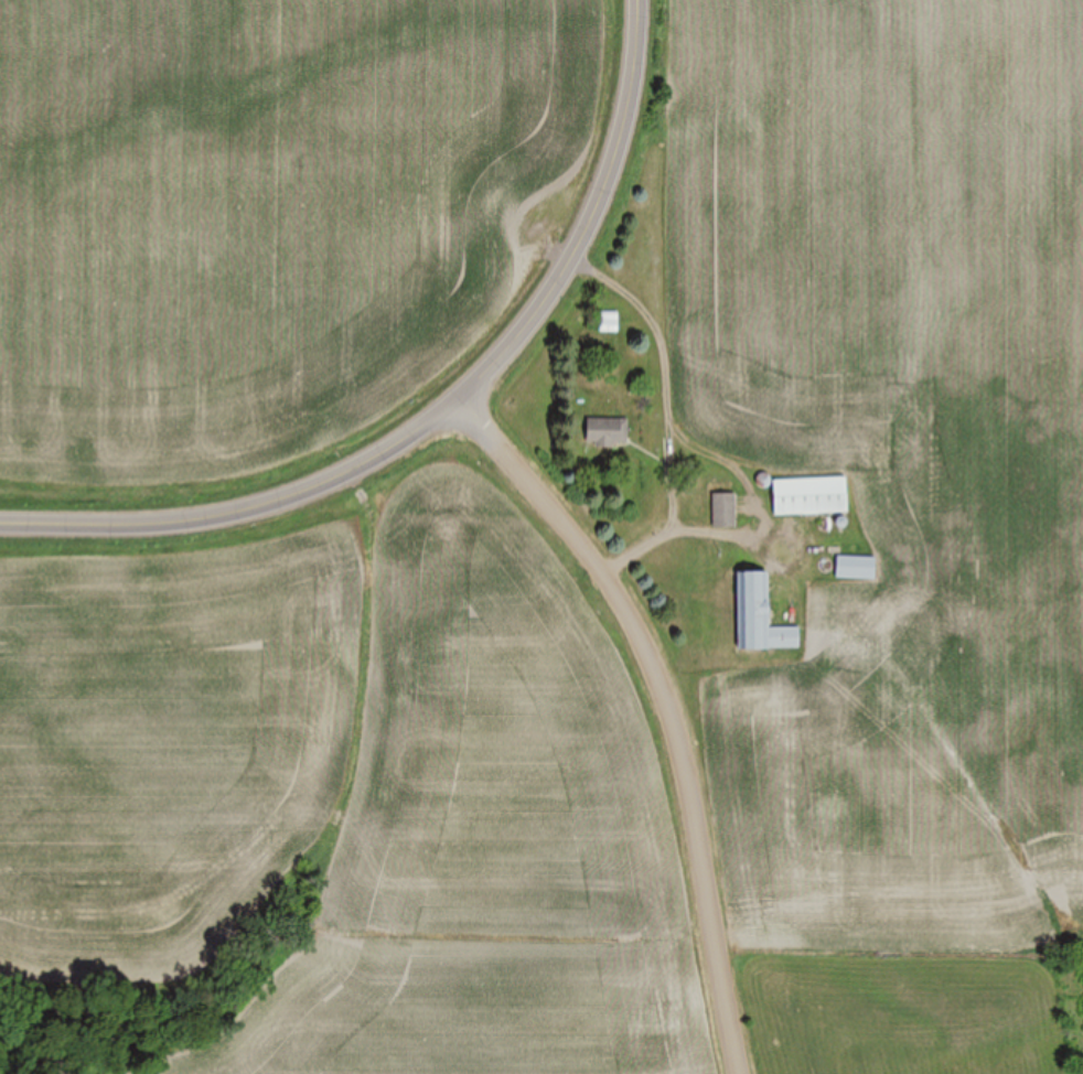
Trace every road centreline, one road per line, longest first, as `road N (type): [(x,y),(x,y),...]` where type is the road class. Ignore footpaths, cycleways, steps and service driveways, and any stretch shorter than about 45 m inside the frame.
road 1 (residential): [(745,1073),(676,712),(603,574),(460,405)]
road 2 (tertiary): [(0,527),(107,528),(261,511),(369,462),(460,405)]
road 3 (tertiary): [(460,405),(524,346),(579,267),(610,185),(633,0)]

